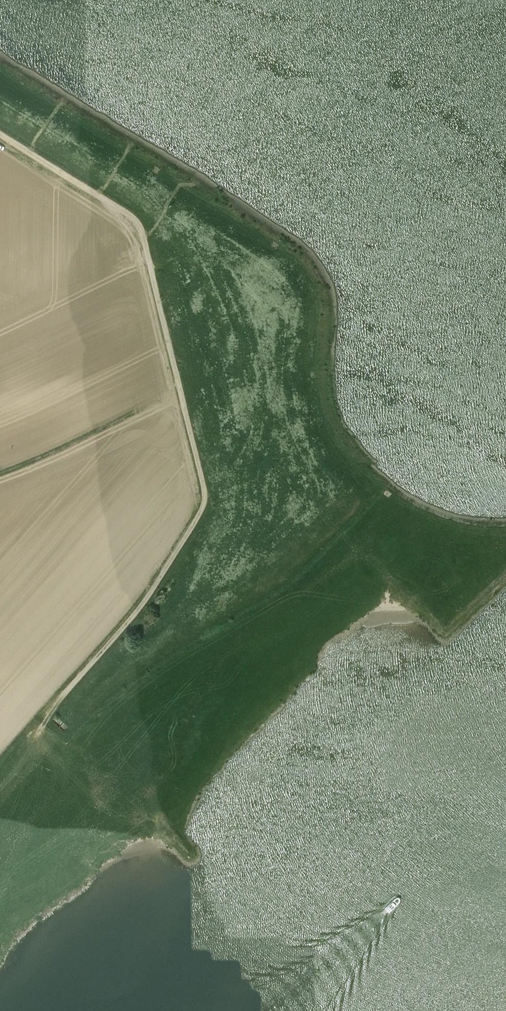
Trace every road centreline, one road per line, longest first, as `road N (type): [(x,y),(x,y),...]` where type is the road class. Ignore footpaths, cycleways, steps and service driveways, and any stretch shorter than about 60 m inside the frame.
road 1 (track): [(0,100),(157,197)]

